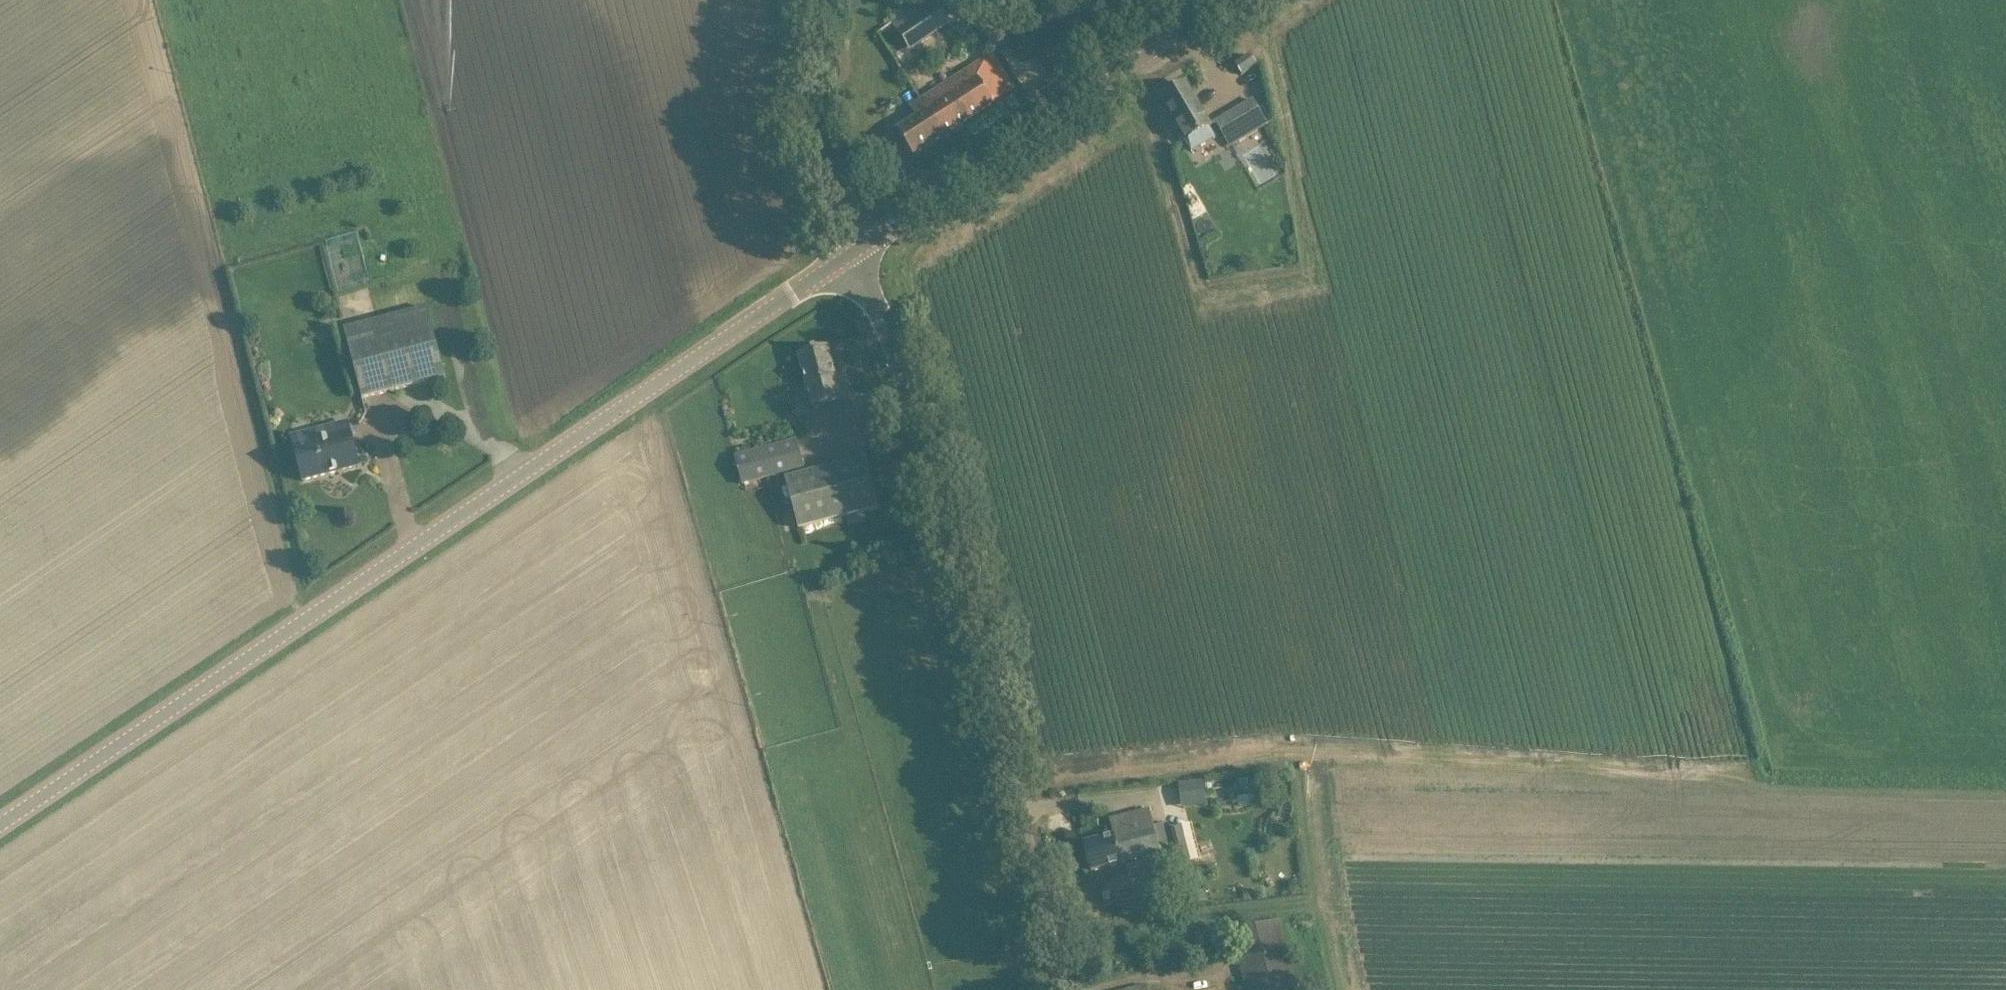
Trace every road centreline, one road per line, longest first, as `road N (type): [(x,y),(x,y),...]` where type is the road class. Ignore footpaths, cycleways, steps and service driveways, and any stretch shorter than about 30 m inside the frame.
road 1 (tertiary): [(0,830),(866,248)]
road 2 (unclassified): [(1073,989),(913,369),(866,248)]
road 3 (tertiary): [(866,248),(1233,0)]
road 4 (unclassified): [(866,248),(809,147),(802,0)]

